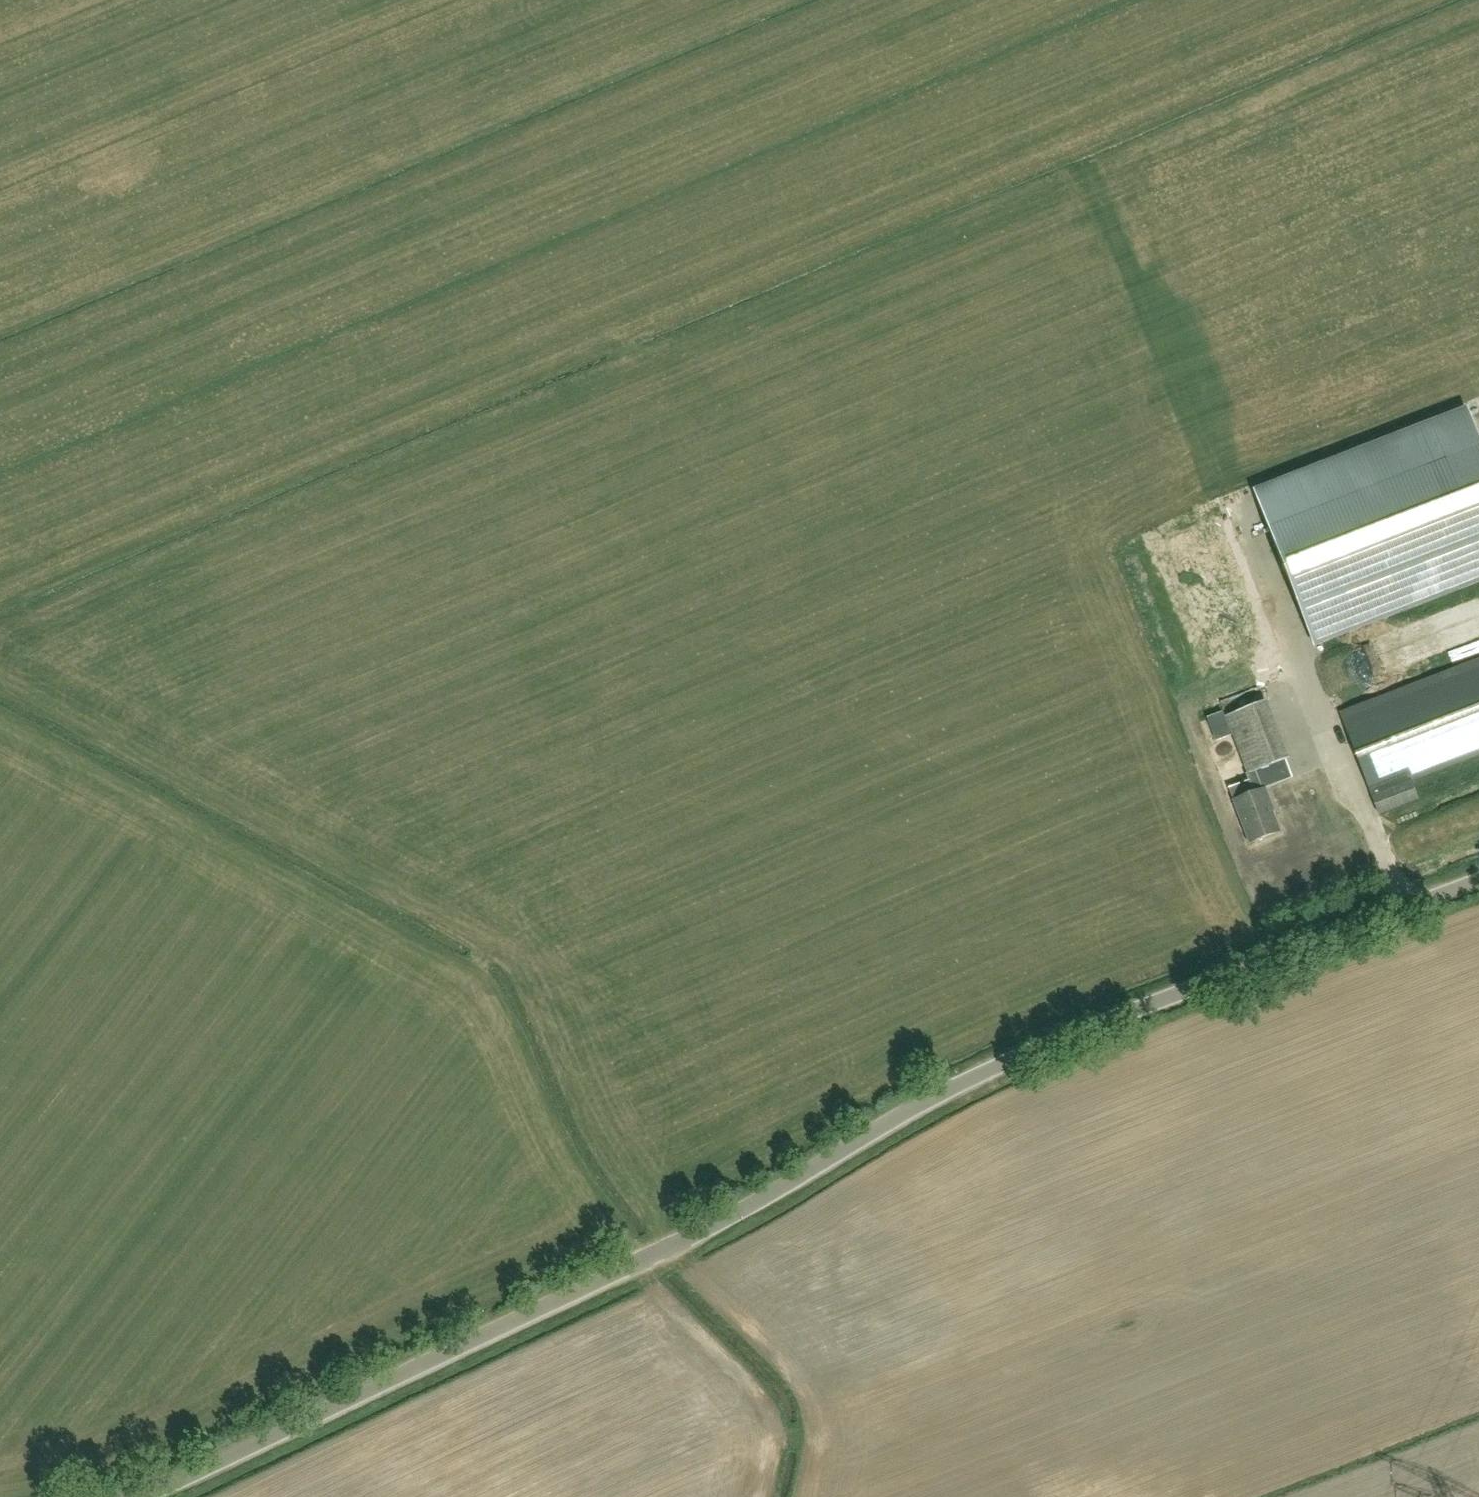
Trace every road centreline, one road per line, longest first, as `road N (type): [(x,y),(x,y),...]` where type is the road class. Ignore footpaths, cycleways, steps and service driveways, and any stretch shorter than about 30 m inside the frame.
road 1 (unclassified): [(148,1496),(739,1219),(981,1073),(1478,881)]

